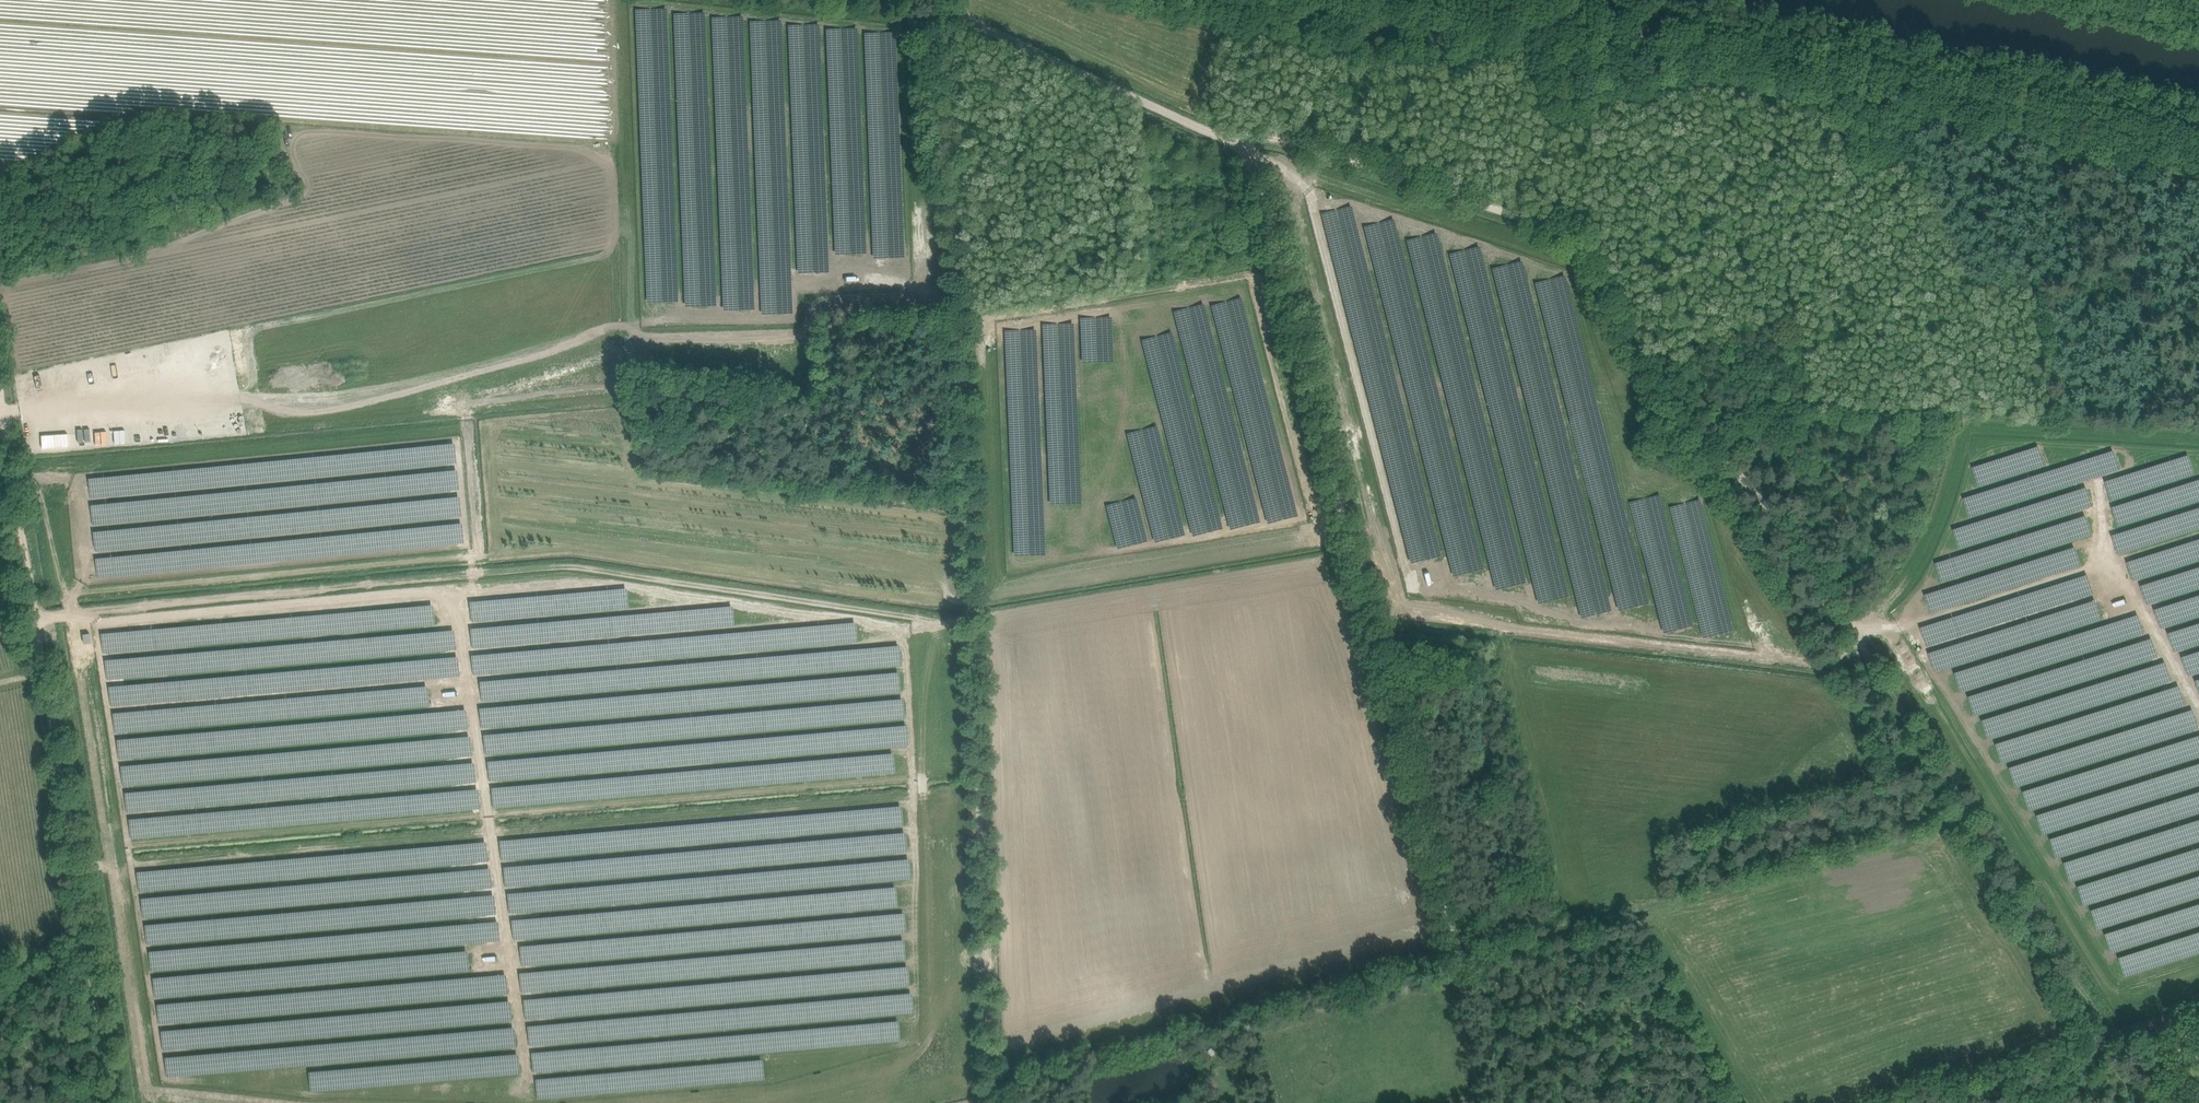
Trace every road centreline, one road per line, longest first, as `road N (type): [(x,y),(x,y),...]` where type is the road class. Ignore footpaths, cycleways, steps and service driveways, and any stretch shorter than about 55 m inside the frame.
road 1 (unclassified): [(2198,136),(1496,0)]
road 2 (track): [(90,927),(42,619),(24,599),(2,411)]

